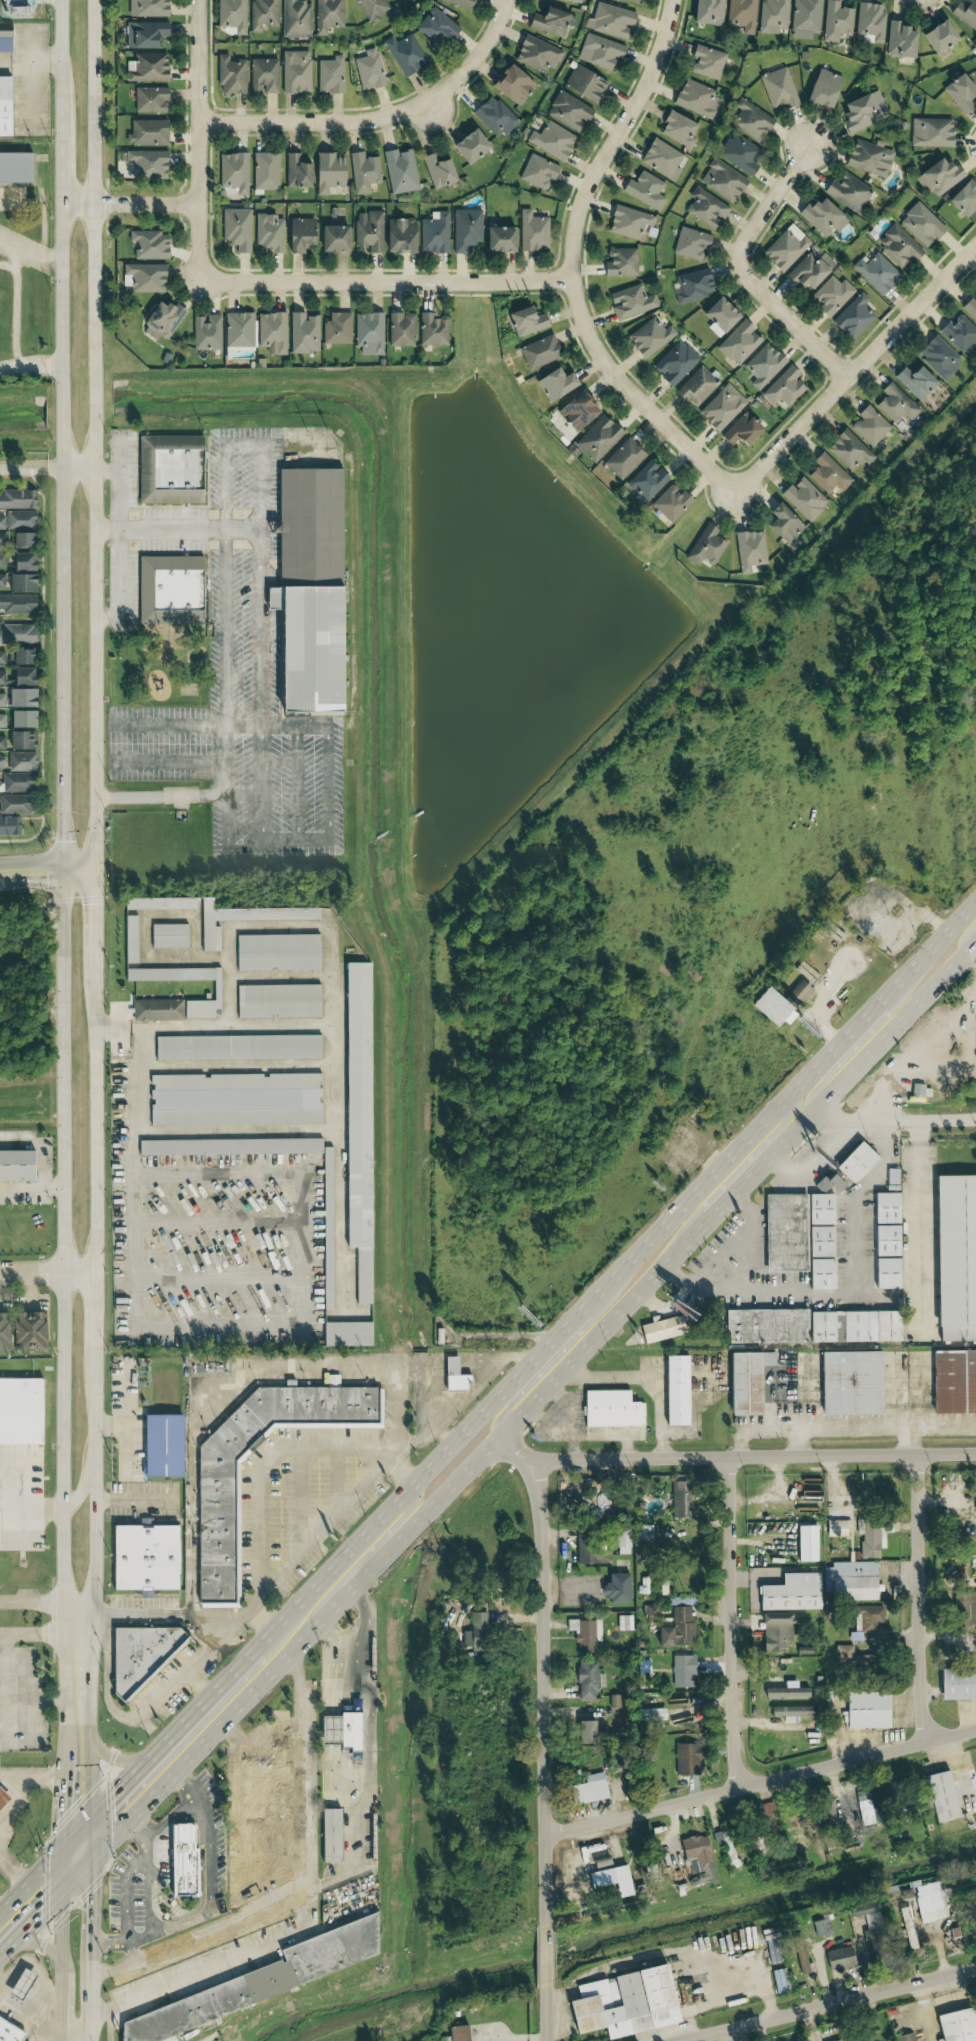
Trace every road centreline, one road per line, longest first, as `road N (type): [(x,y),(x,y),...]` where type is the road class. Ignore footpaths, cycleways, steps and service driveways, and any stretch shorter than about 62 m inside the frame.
road 1 (tertiary): [(59,0),(62,1592),(79,1619)]
road 2 (tertiary): [(92,872),(93,0)]
road 3 (tertiary): [(79,1619),(97,1581),(94,986)]
road 4 (residential): [(672,0),(648,79),(585,187),(568,280),(591,343),(614,376),(709,473),(732,484)]
road 5 (primary): [(383,1557),(710,1212)]
road 6 (residential): [(546,1925),(540,1538),(531,1461)]
road 7 (residential): [(531,1461),(975,1455)]
road 8 (residential): [(544,1834),(975,1730)]
road 9 (primary): [(538,1357),(257,1648)]
road 10 (primary): [(841,1043),(584,1309)]
road 11 (primary): [(91,1860),(347,1595)]
road 12 (residential): [(202,276),(239,283),(568,280)]
road 13 (residential): [(505,0),(477,53),(423,101),(357,122),(198,126)]
road 14 (residential): [(975,243),(754,474),(732,484)]
road 15 (residential): [(740,1787),(729,1458)]
road 16 (residential): [(679,2040),(975,1968)]
road 17 (primary): [(771,1146),(975,944)]
road 18 (residential): [(930,1741),(920,1676),(918,1456)]
road 19 (residential): [(197,0),(202,276)]
road 20 (primary): [(257,1648),(78,1833)]
road 21 (residential): [(975,1119),(839,1121),(820,1105)]
road 22 (residential): [(845,375),(746,278),(739,261)]
road 23 (primary): [(975,904),(880,1002)]
road 24 (residential): [(60,207),(196,205)]
road 25 (residential): [(739,261),(743,240),(807,147)]
road 26 (primary): [(0,1954),(91,1860)]

